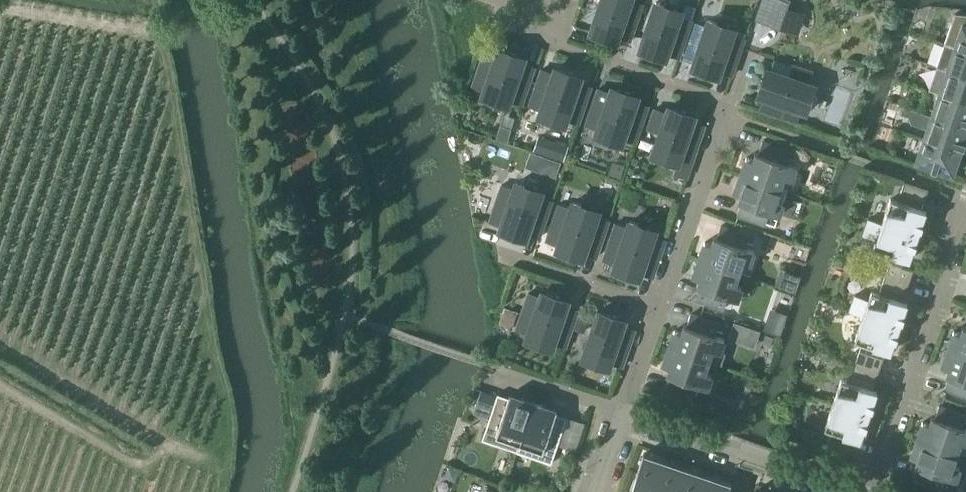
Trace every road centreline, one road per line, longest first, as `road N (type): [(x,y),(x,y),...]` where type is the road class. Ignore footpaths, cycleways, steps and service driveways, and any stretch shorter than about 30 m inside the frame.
road 1 (residential): [(622,416),(730,99)]
road 2 (residential): [(867,491),(965,223)]
road 3 (residential): [(846,491),(622,416)]
road 4 (residential): [(730,99),(559,40),(553,8),(533,0)]
road 5 (track): [(0,365),(152,448)]
road 6 (residential): [(622,416),(488,366)]

